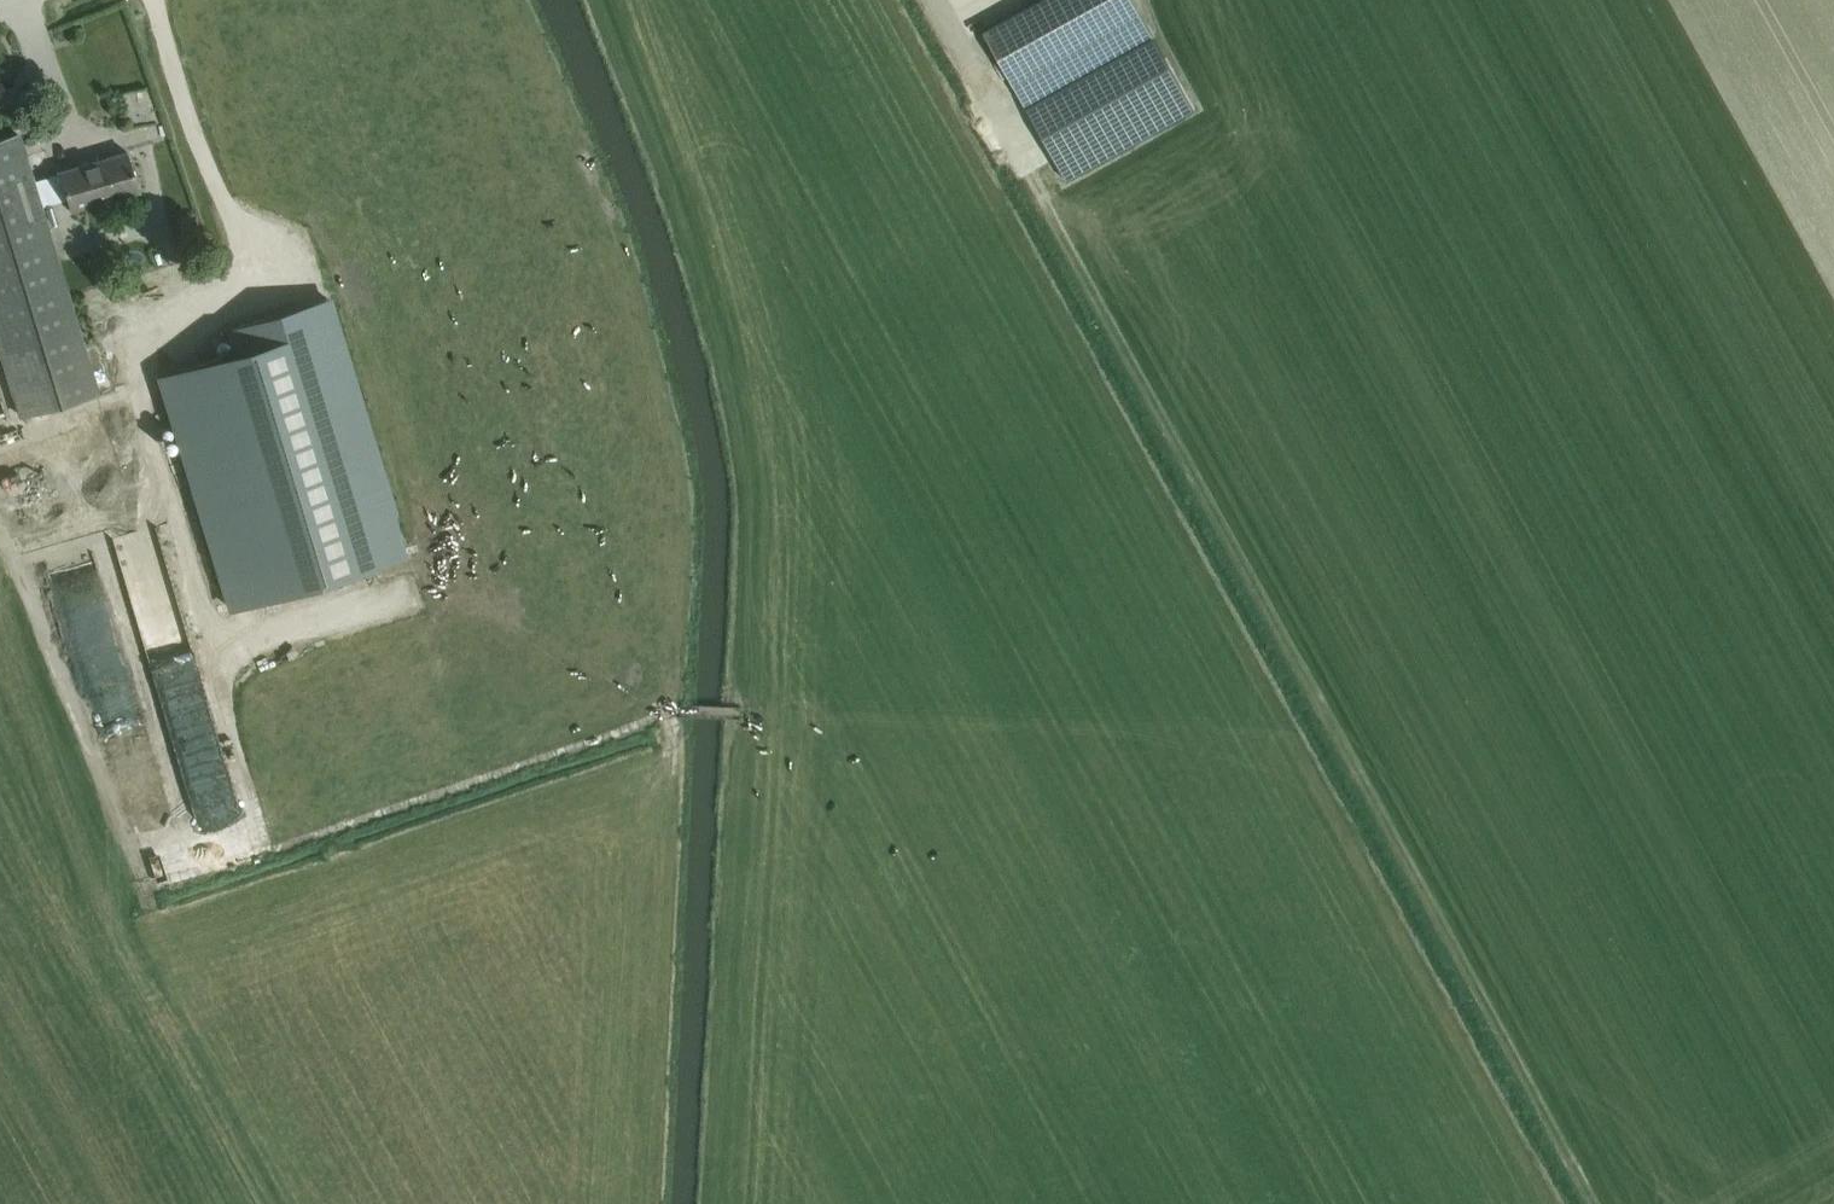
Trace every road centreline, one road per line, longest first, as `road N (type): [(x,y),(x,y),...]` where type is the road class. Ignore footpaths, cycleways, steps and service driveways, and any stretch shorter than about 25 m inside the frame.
road 1 (track): [(1587,1203),(934,0)]

